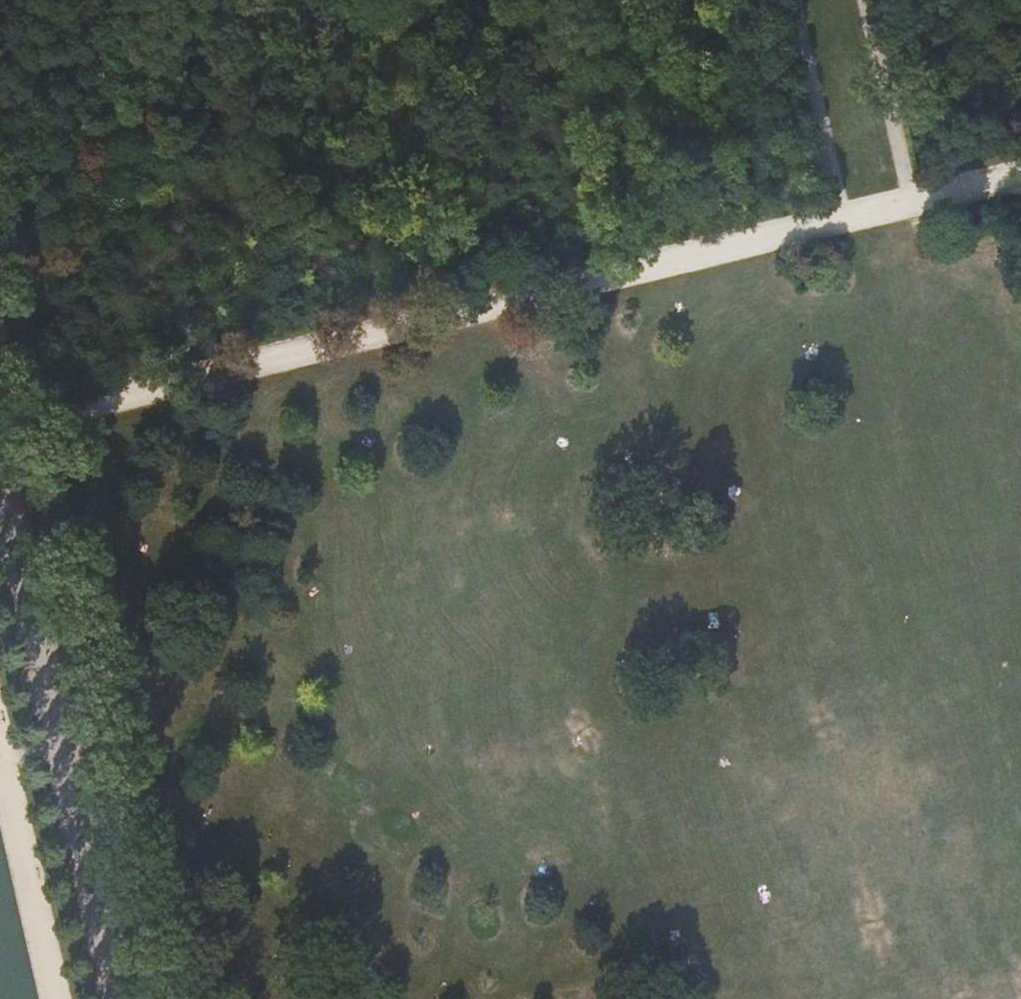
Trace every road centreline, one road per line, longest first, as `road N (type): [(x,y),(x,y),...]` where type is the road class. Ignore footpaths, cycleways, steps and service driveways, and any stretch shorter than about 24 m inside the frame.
road 1 (track): [(0,431),(837,226)]
road 2 (track): [(106,998),(0,500)]
road 3 (track): [(785,0),(837,226)]
road 4 (track): [(910,208),(861,0)]
road 5 (track): [(837,226),(1020,178)]

